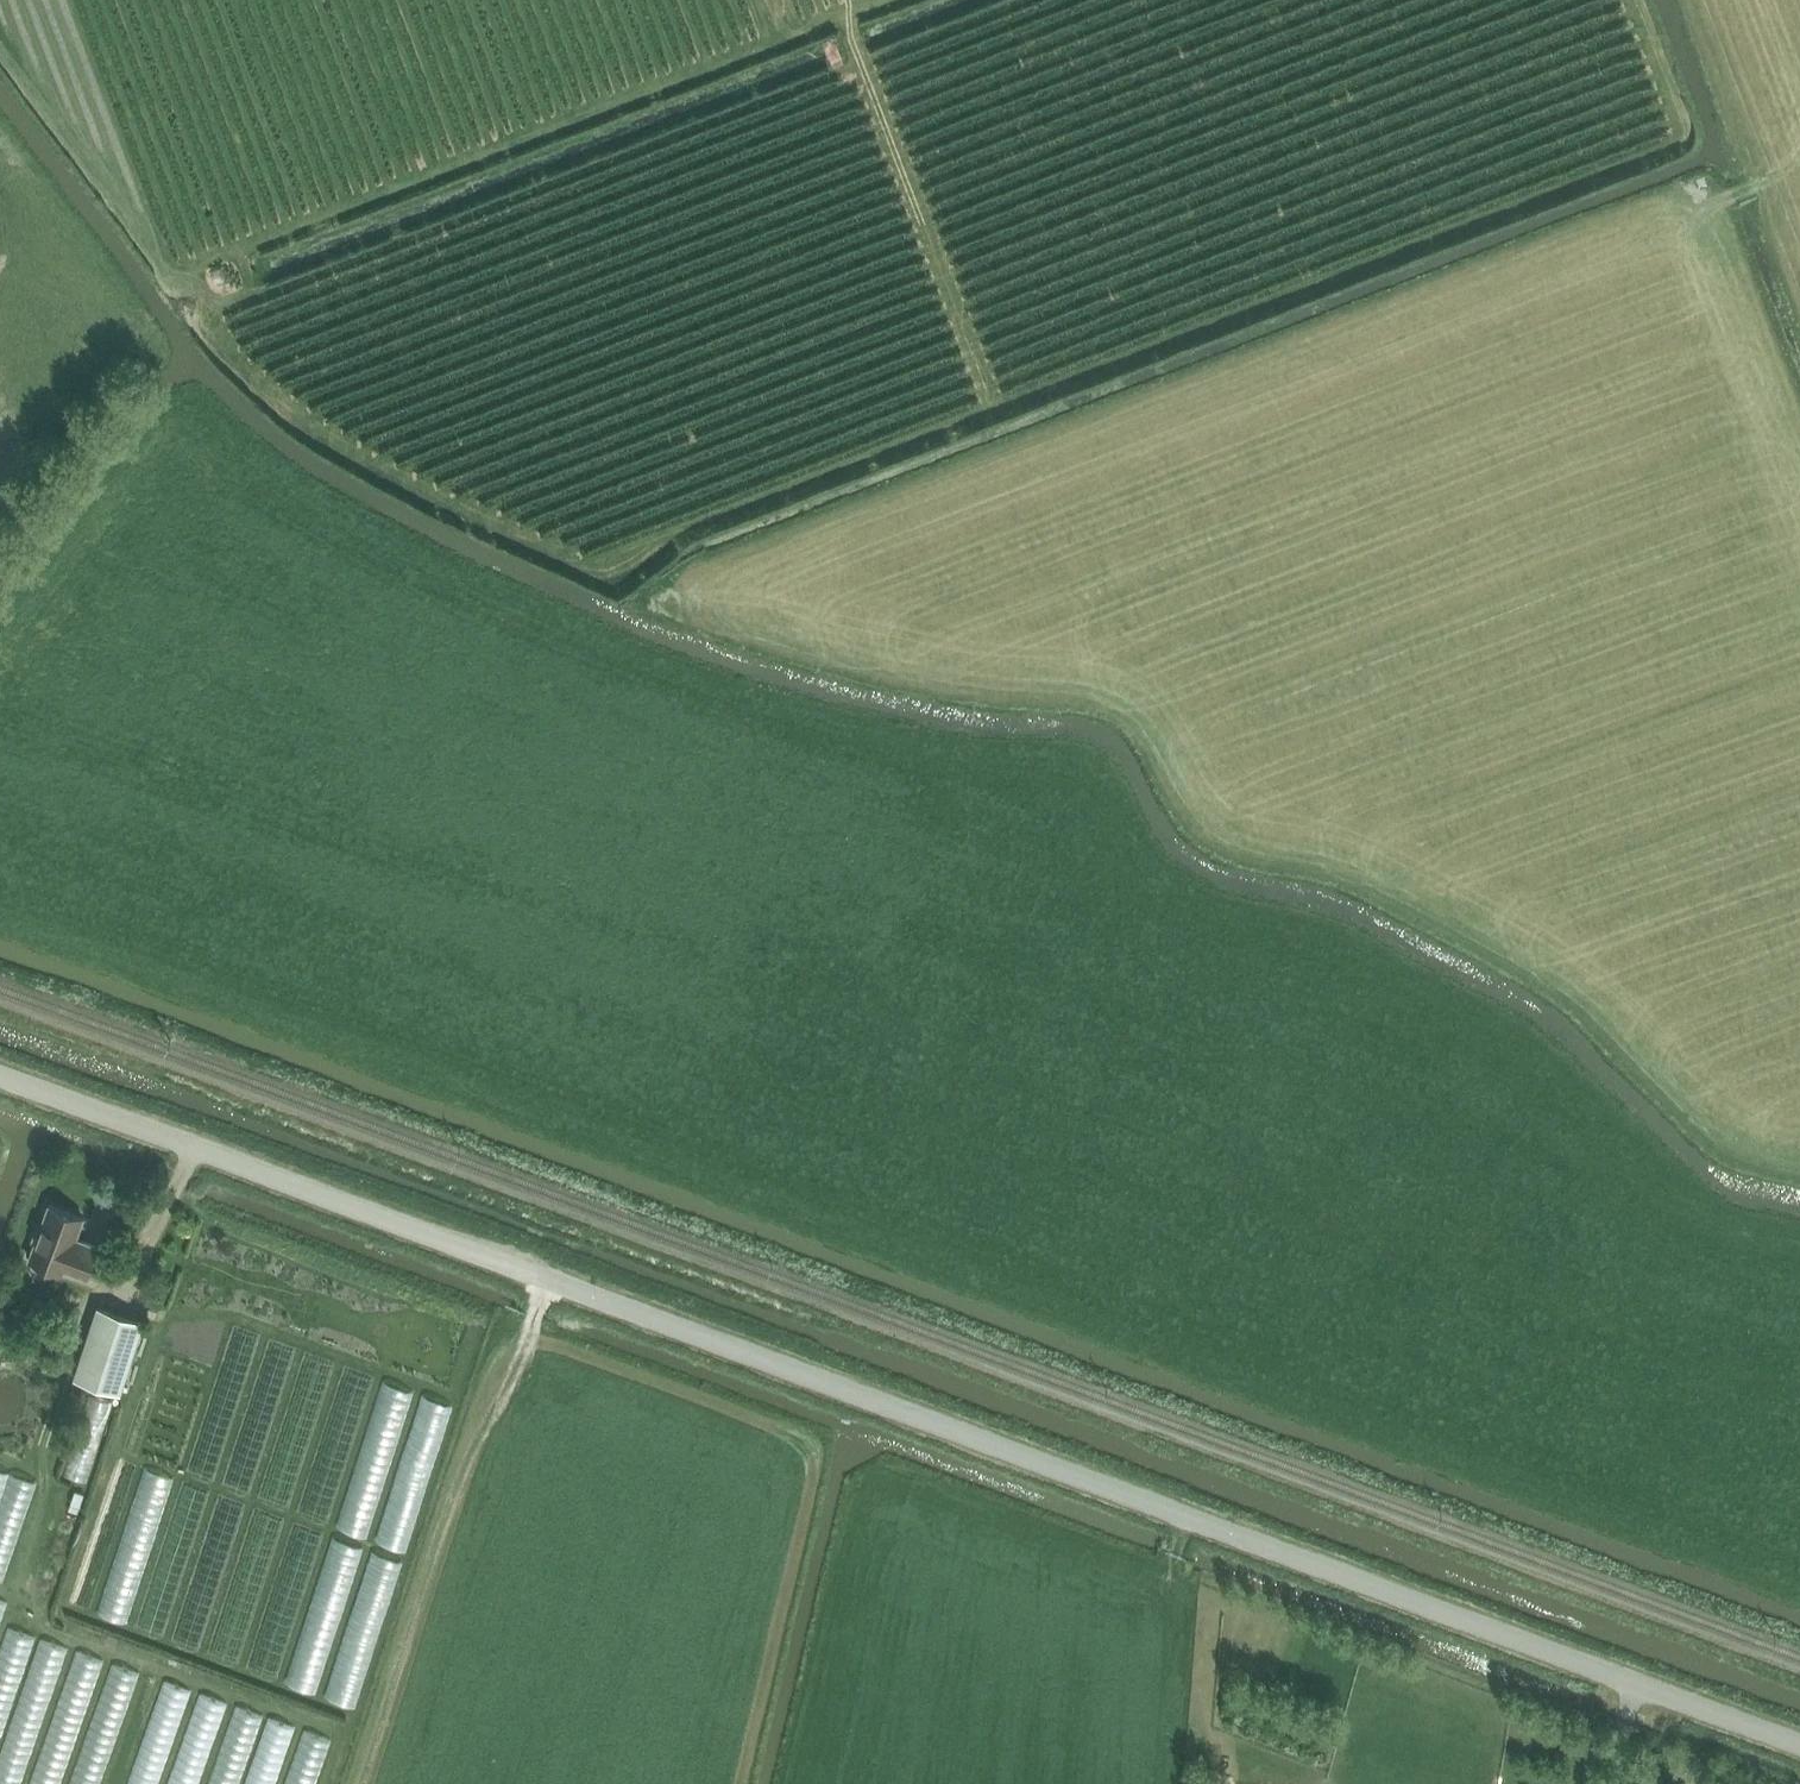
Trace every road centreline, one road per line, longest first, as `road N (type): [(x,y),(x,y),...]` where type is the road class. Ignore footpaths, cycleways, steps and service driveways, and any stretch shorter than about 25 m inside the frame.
road 1 (tertiary): [(1799,1737),(0,1079)]
road 2 (track): [(366,1783),(468,1486),(551,1280)]

